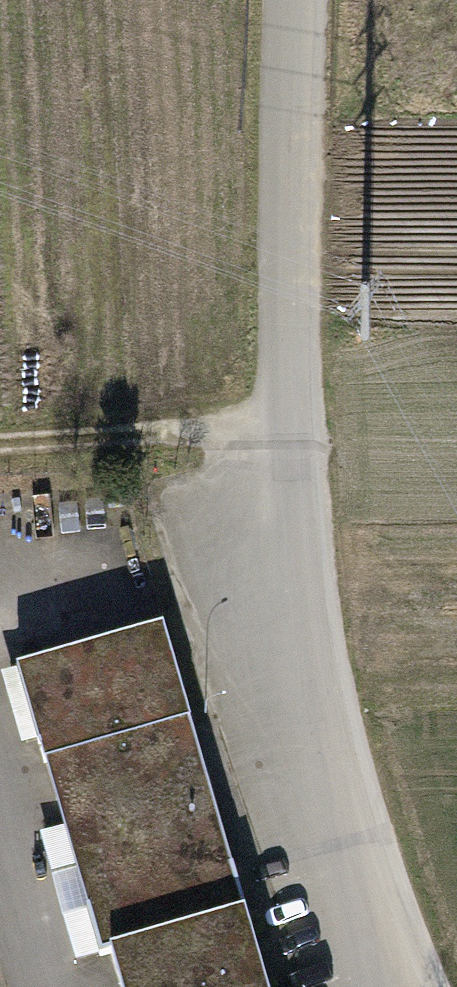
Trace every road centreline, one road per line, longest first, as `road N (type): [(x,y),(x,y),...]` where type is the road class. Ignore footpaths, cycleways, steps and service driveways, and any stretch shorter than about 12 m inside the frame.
road 1 (unclassified): [(284,596),(271,517),(271,432),(286,0)]
road 2 (track): [(430,986),(284,596)]
road 3 (track): [(271,432),(0,442)]
road 4 (track): [(0,744),(69,986)]

